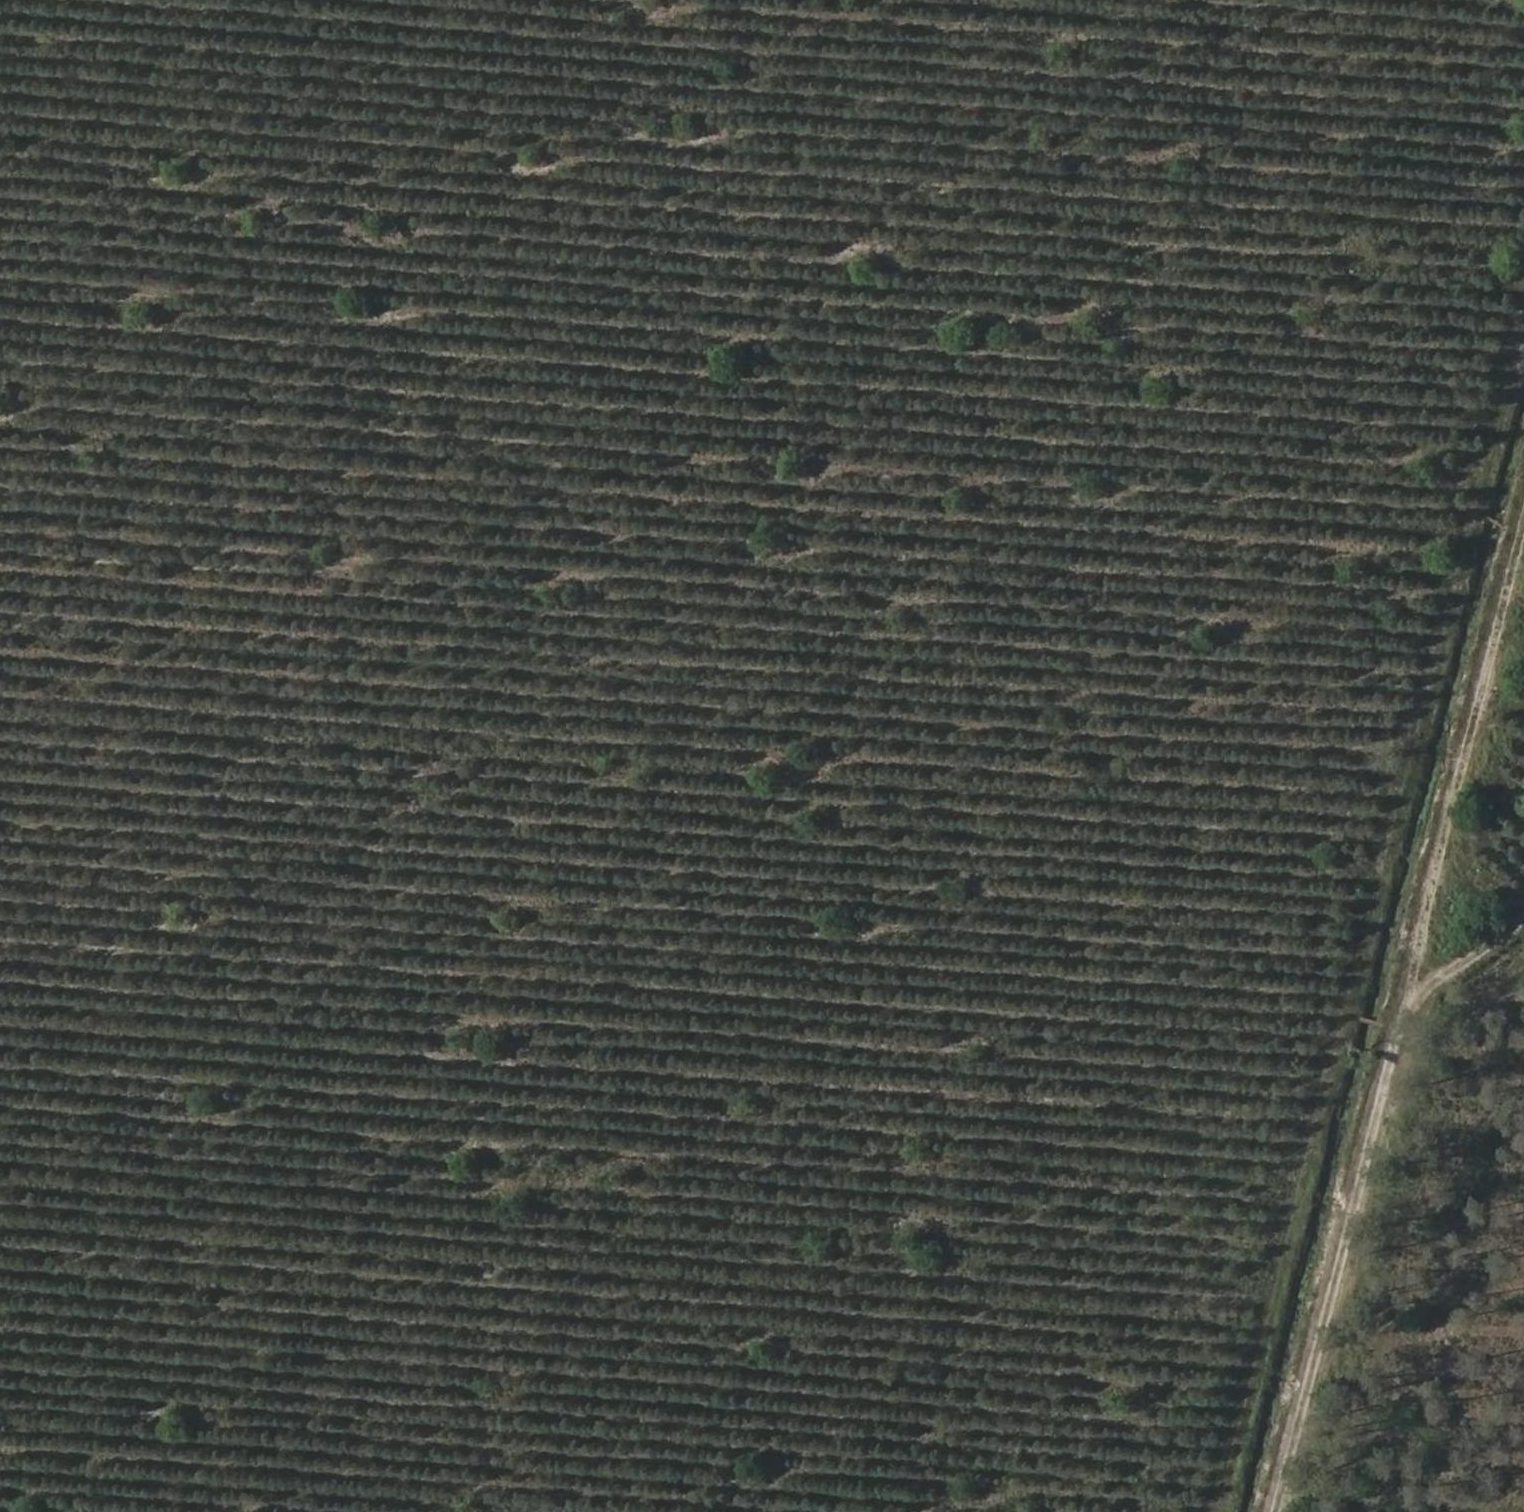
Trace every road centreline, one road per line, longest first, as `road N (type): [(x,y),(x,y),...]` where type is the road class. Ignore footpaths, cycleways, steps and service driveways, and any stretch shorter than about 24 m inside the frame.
road 1 (track): [(1298,1511),(1523,598)]

